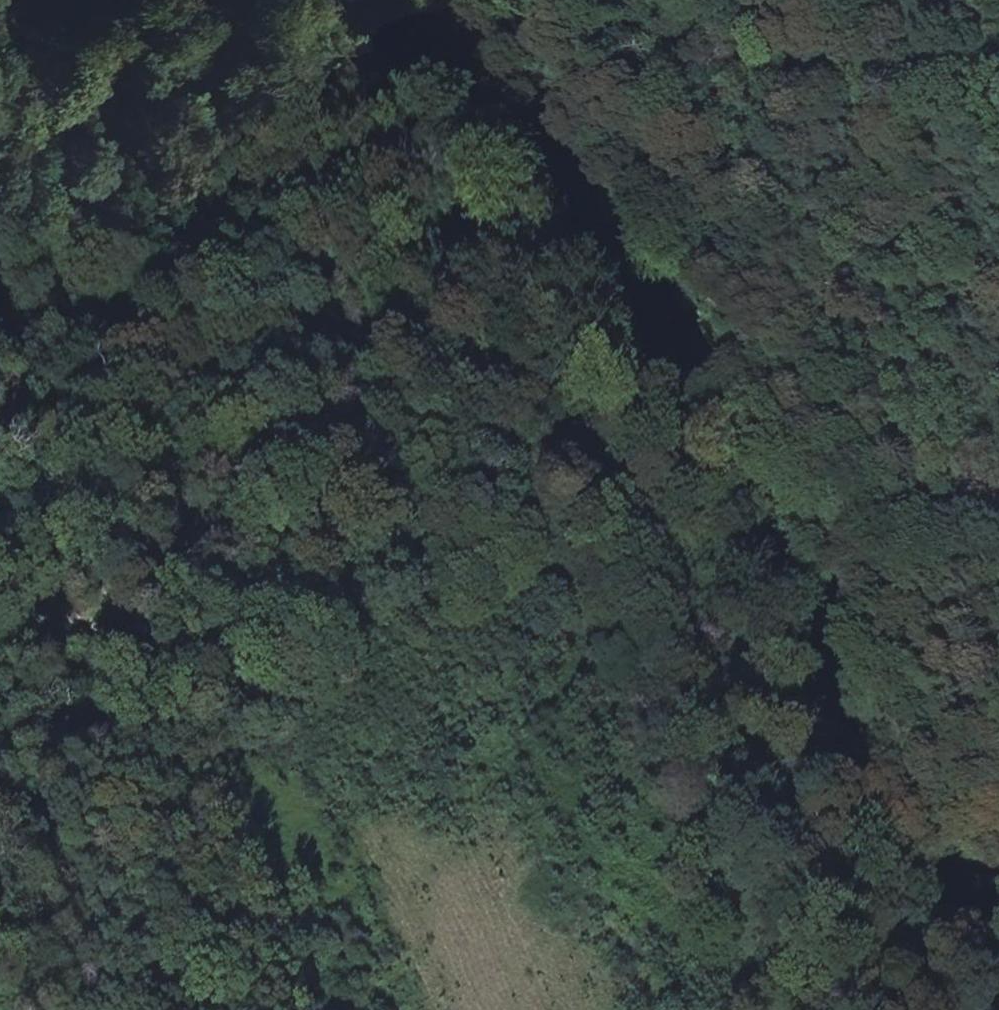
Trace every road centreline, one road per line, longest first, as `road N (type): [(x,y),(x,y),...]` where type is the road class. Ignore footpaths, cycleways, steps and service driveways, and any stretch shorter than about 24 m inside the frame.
road 1 (track): [(0,589),(31,613),(126,656),(188,717),(240,799),(314,1009)]

